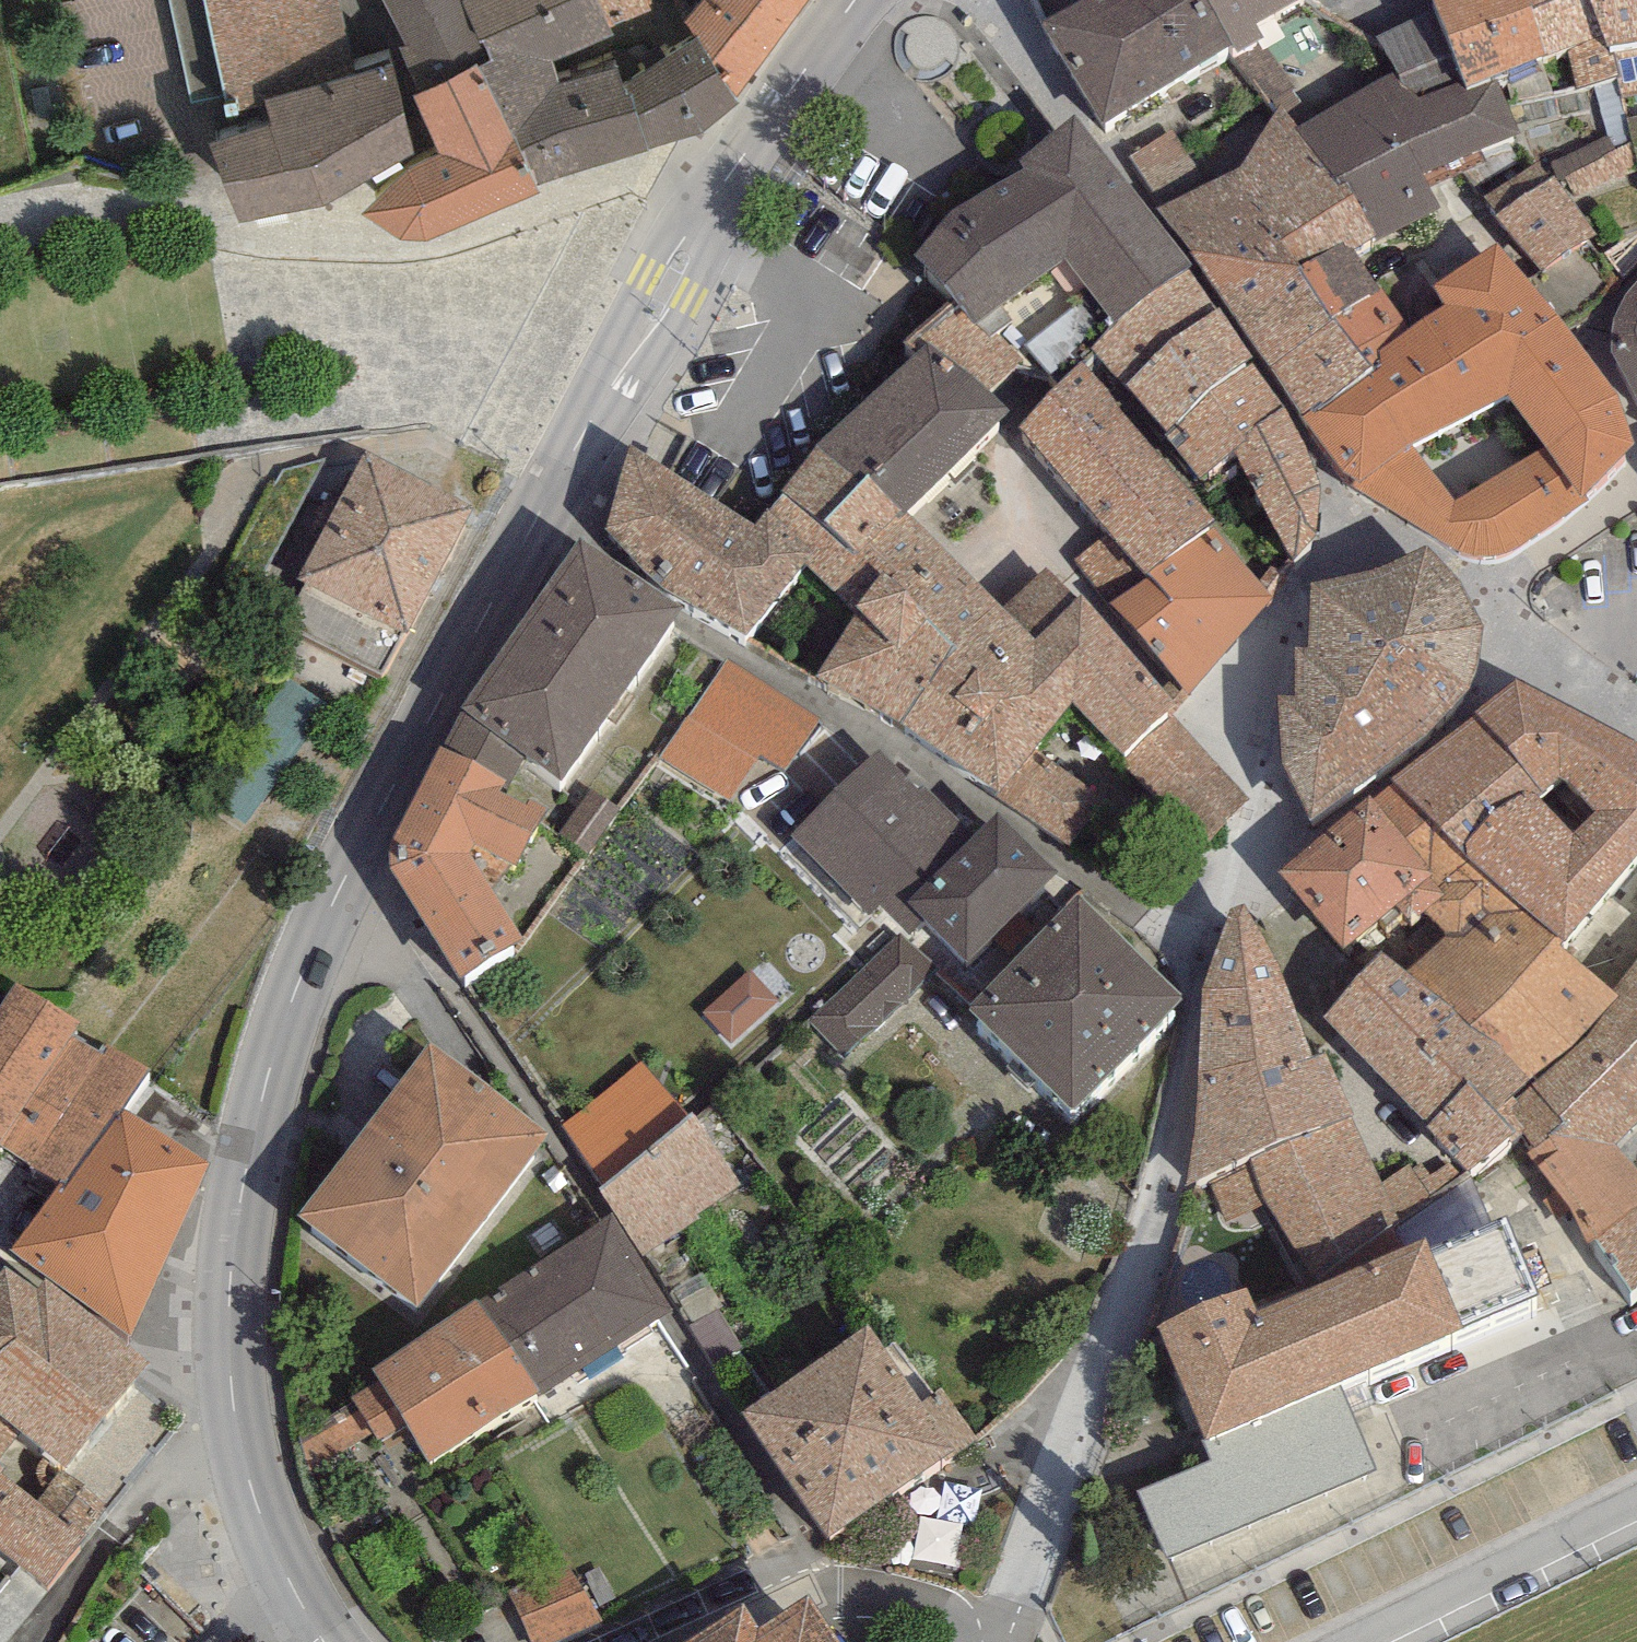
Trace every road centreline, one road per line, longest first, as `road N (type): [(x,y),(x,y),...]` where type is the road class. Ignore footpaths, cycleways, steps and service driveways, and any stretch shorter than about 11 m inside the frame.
road 1 (tertiary): [(322,1641),(272,1547),(242,1454),(230,1304),(245,1189),(294,1001),(351,867),(541,519)]
road 2 (residential): [(770,115),(539,211),(291,223),(94,196),(0,225)]
road 3 (residential): [(1210,941),(866,748),(541,519)]
road 4 (residential): [(1010,1641),(1038,1600),(1153,1274),(1206,1028),(1210,941)]
road 5 (residential): [(996,0),(1112,148),(1375,540)]
road 6 (tertiary): [(541,519),(770,115)]
road 7 (residential): [(1294,880),(1273,688),(1375,540)]
road 8 (residential): [(1554,678),(1294,880)]
road 9 (residential): [(697,1641),(804,1599),(859,1593),(921,1607),(978,1641)]
road 10 (residential): [(1505,594),(1636,504)]
road 11 (tertiary): [(770,115),(855,0)]
road 12 (residential): [(1375,540),(1448,561),(1505,594)]

